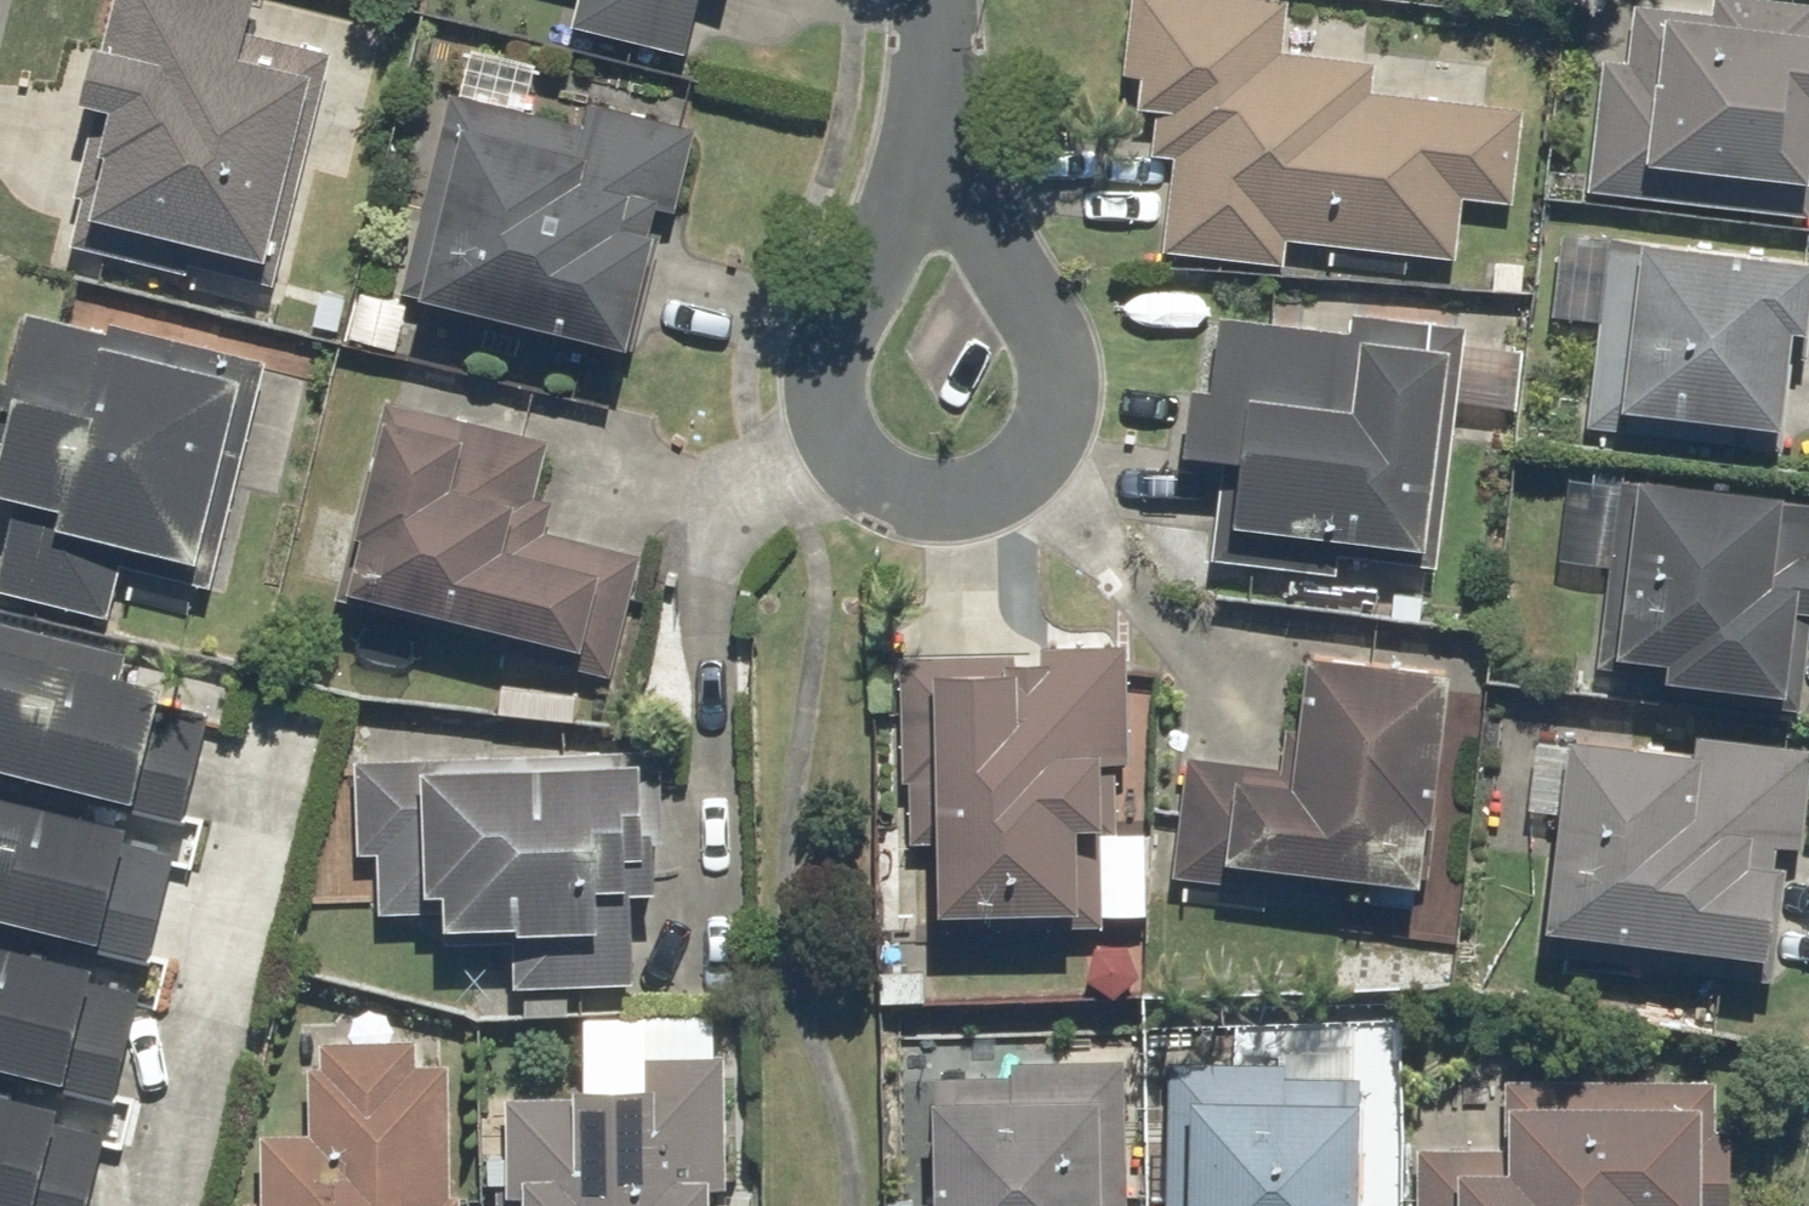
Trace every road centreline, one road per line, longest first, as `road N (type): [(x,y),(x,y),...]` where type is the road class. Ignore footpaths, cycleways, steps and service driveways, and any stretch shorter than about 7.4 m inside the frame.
road 1 (residential): [(943,153),(845,347),(851,453),(913,497),(997,492),(1049,454),(1051,384),(1005,262)]
road 2 (residential): [(943,153),(947,0)]
road 3 (residential): [(1005,262),(943,153)]

